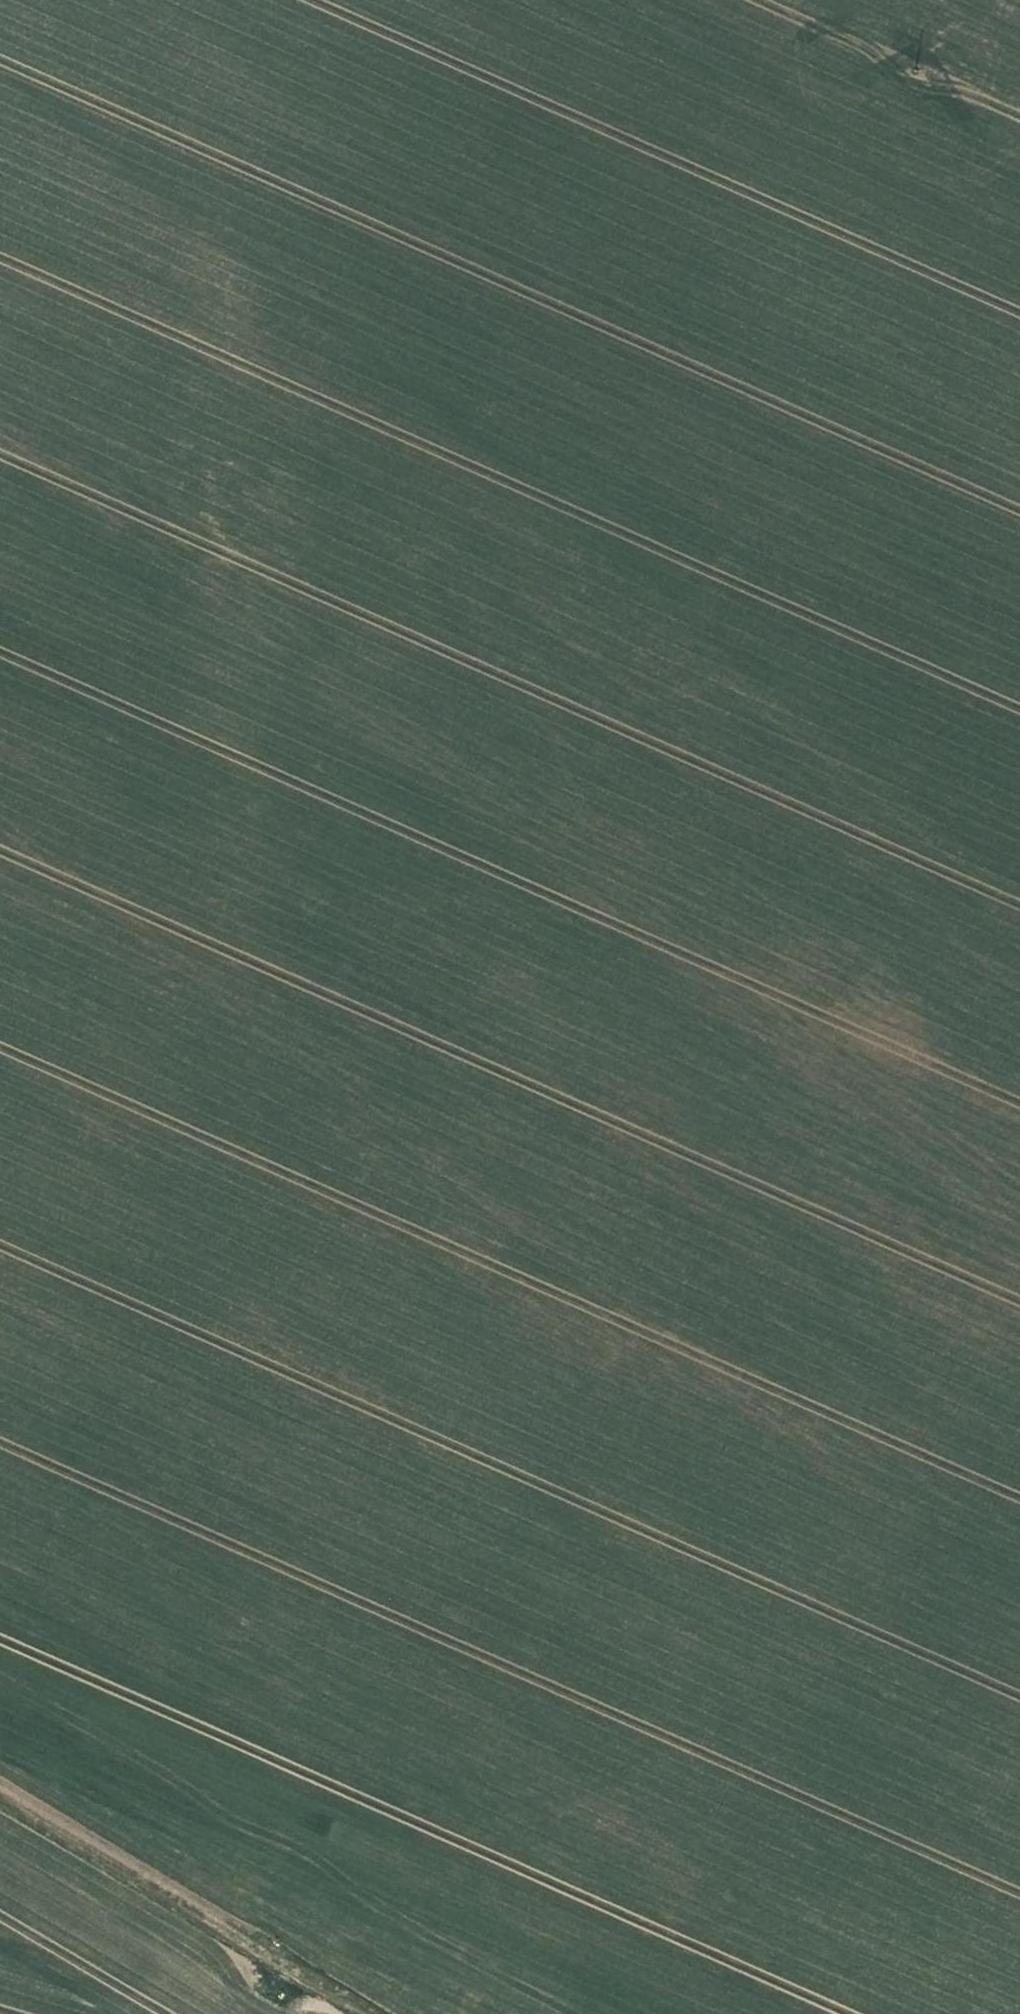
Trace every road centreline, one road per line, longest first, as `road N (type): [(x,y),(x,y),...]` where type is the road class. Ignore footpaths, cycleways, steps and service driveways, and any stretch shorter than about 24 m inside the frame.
road 1 (track): [(400,2013),(0,1774)]

